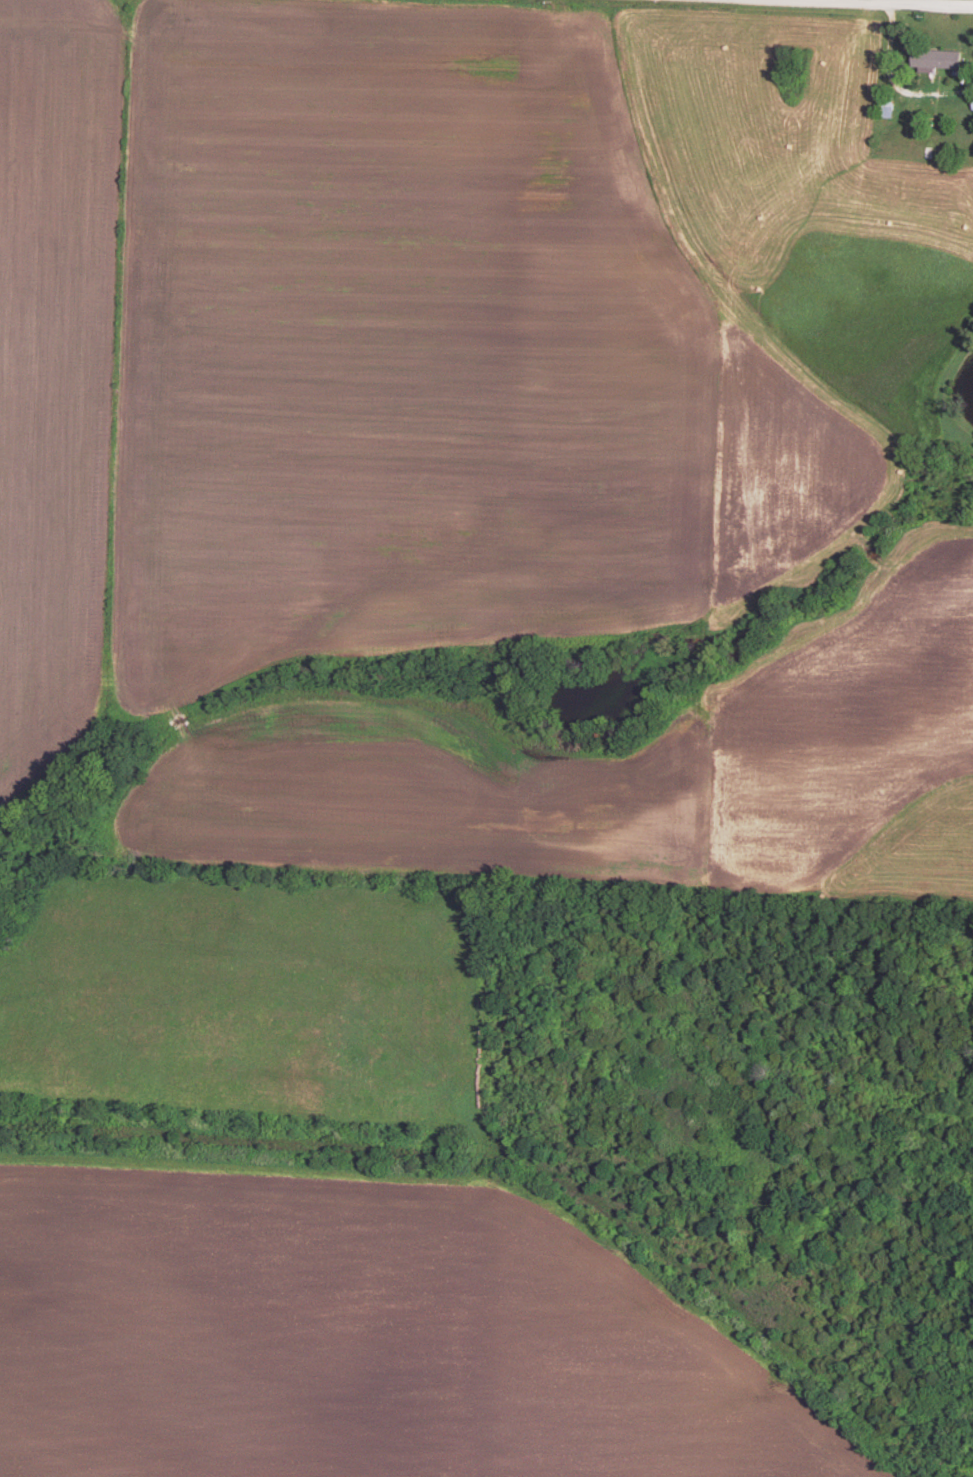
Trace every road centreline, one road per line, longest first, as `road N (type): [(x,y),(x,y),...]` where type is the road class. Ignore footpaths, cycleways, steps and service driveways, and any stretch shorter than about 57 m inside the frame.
road 1 (residential): [(972,10),(794,0)]

